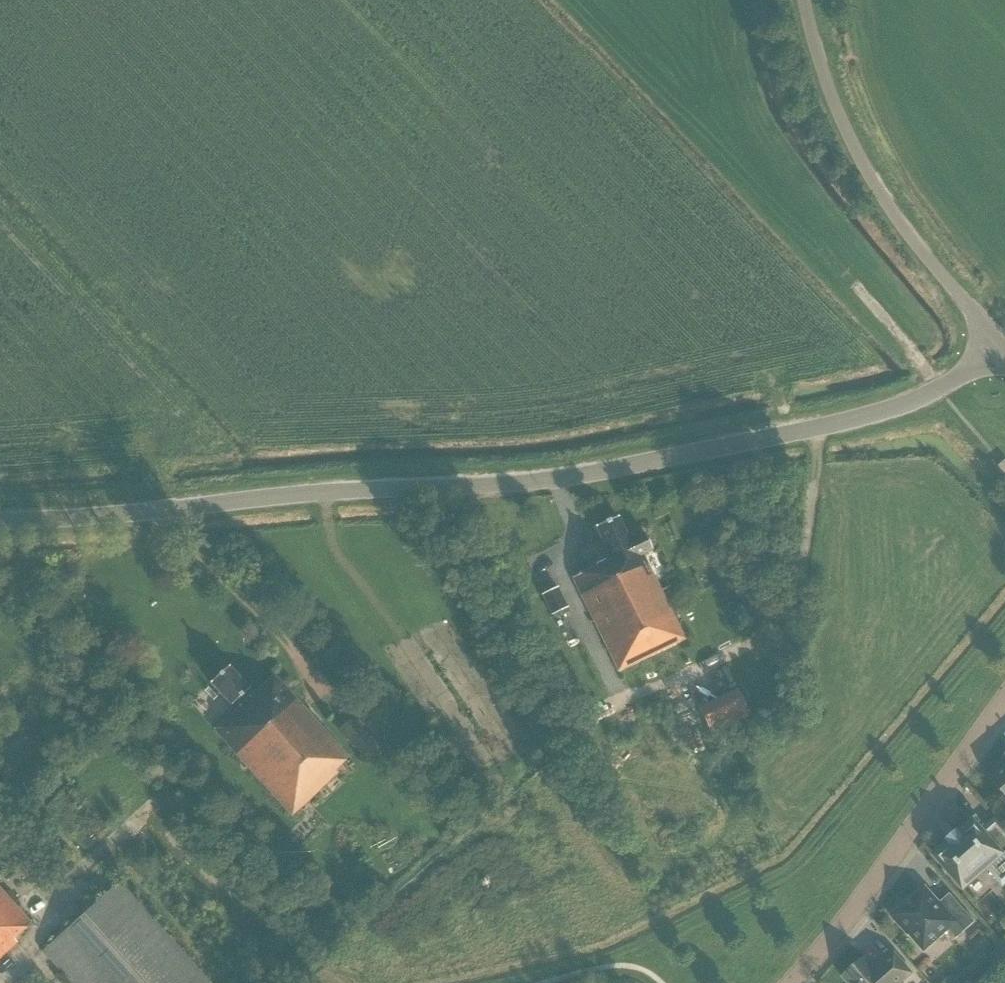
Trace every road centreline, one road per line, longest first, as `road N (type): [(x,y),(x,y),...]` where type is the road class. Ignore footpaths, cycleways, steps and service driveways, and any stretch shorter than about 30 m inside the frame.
road 1 (tertiary): [(0,519),(553,481),(868,416),(941,391),(1004,346)]
road 2 (unclassified): [(1004,346),(882,195),(834,101),(810,0)]
road 3 (residential): [(1004,705),(865,901),(792,982)]

